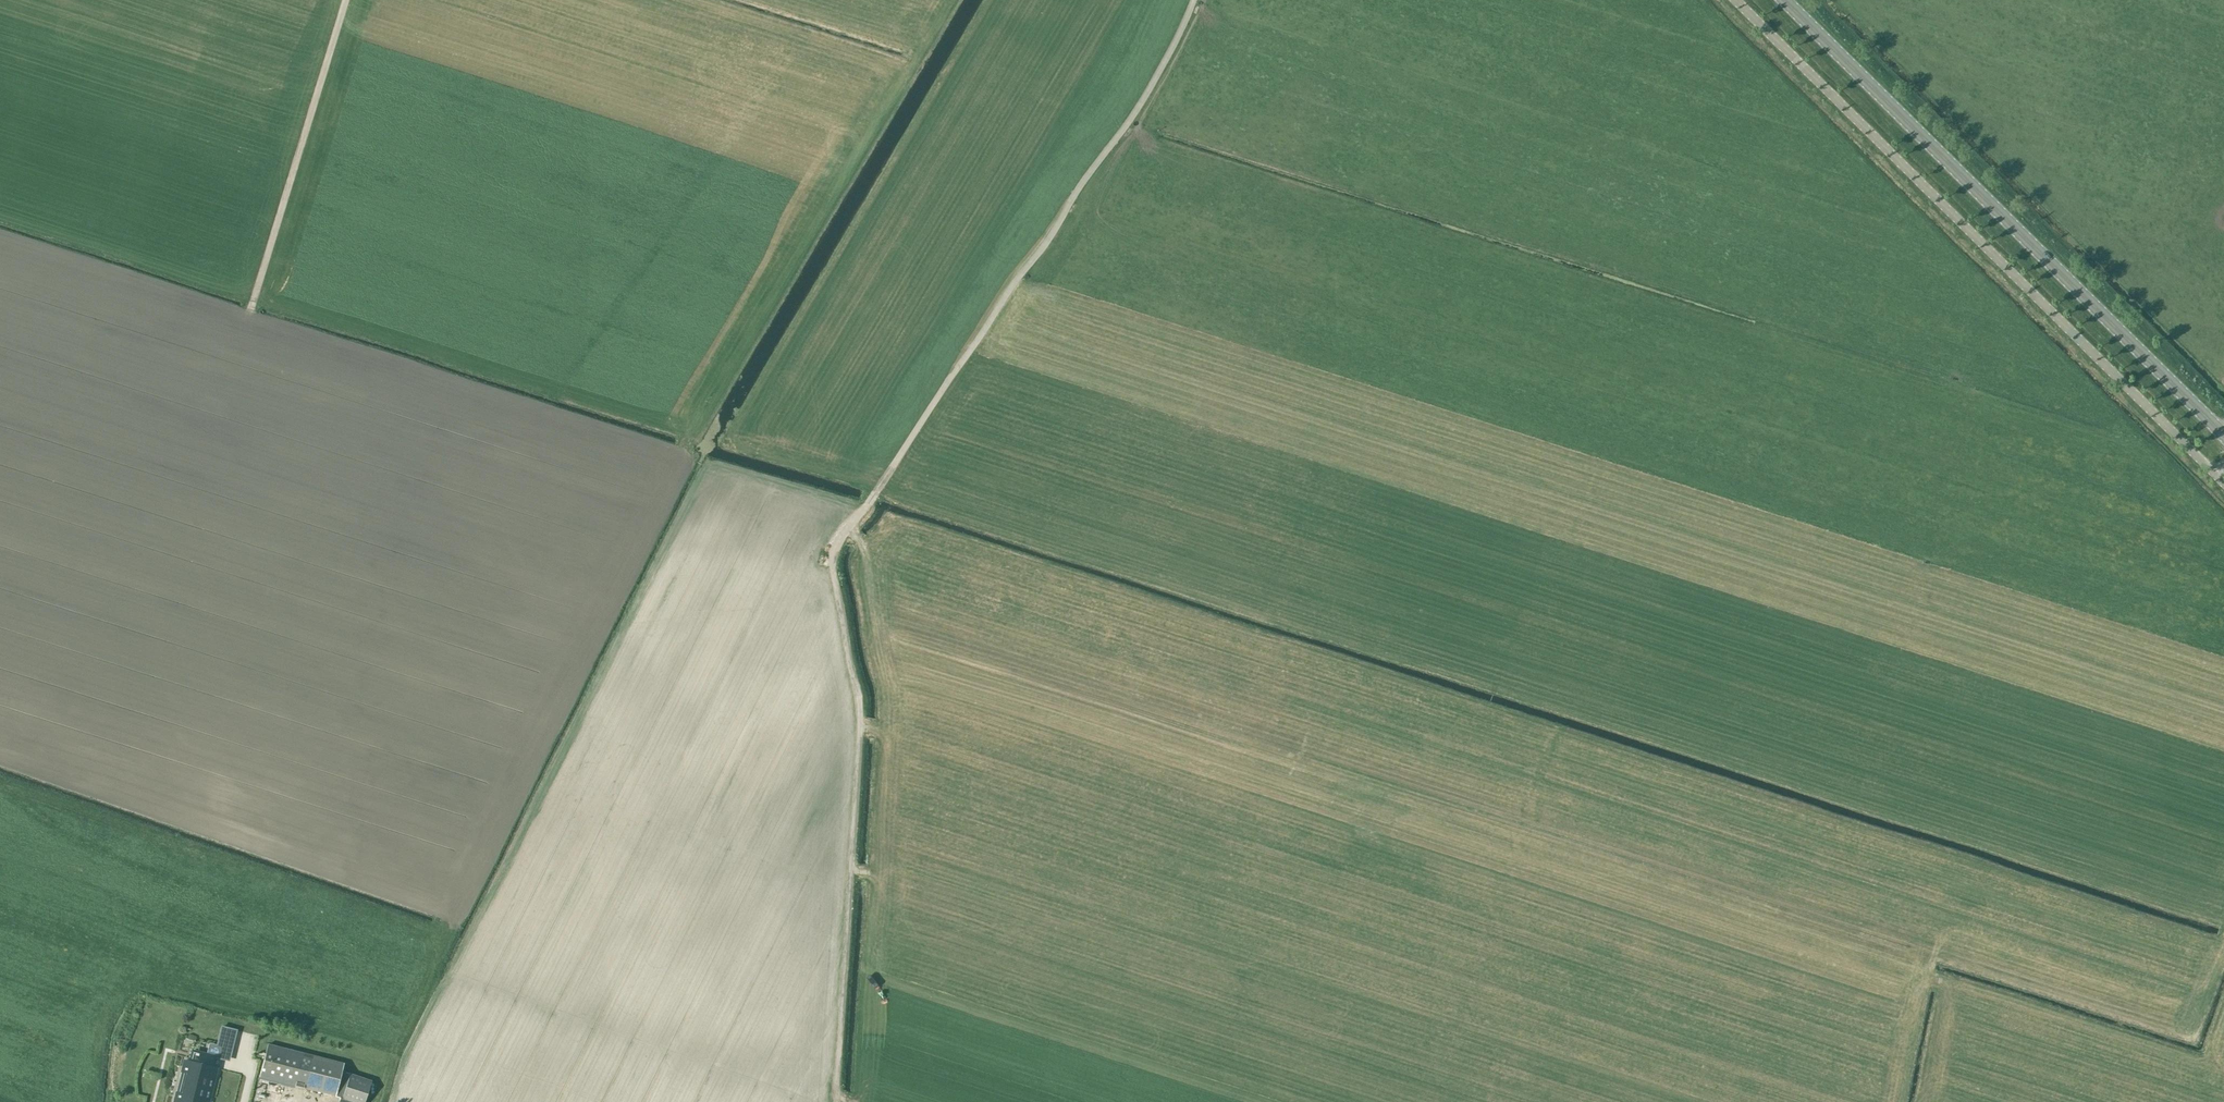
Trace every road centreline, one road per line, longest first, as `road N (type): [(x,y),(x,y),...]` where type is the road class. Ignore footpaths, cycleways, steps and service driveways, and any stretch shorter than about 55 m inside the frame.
road 1 (unclassified): [(1736,0),(2223,482)]
road 2 (primary): [(2223,434),(1786,0)]

